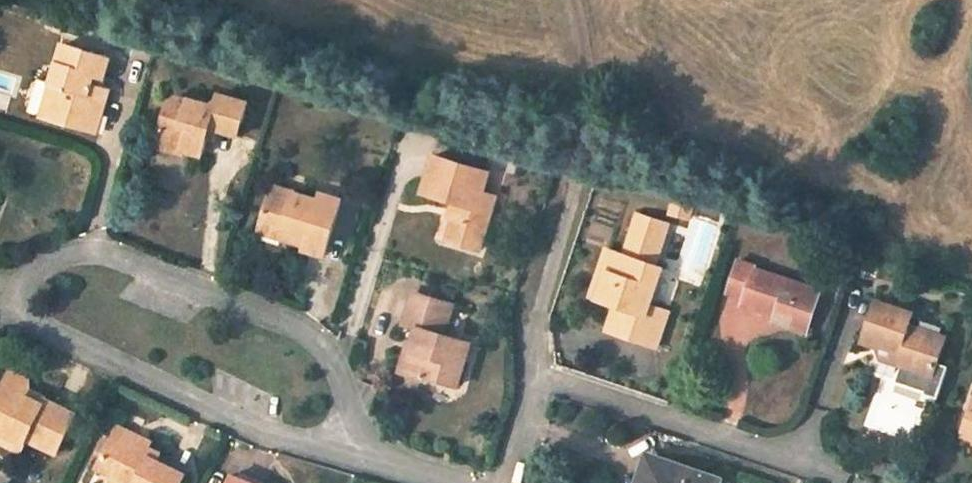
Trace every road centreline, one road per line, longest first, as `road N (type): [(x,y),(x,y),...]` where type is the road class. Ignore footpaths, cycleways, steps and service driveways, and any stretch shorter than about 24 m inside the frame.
road 1 (residential): [(345,445),(304,452),(240,429),(28,327),(17,310),(18,287),(27,270),(82,256),(280,326)]
road 2 (residential): [(817,471),(533,378)]
road 3 (residential): [(280,326),(311,345),(339,383),(349,420),(345,445)]

